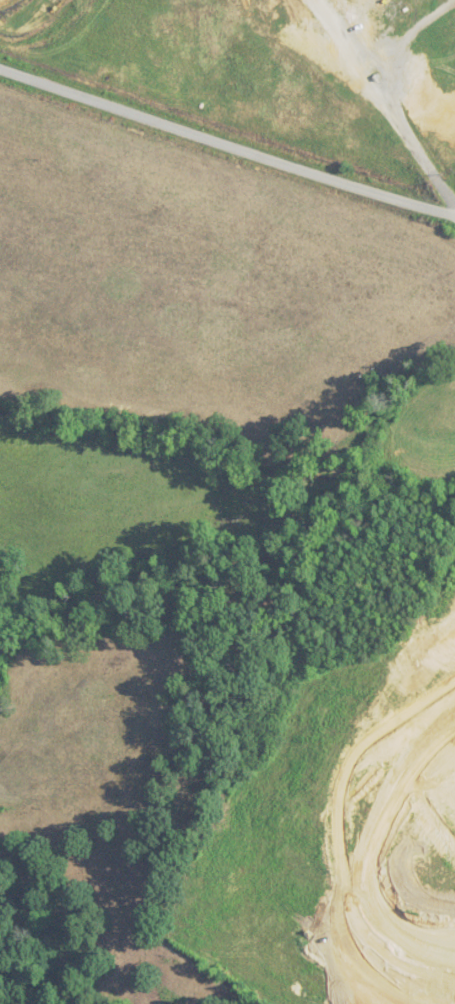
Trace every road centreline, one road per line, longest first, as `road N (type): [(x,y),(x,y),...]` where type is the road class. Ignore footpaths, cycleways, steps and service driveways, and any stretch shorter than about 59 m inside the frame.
road 1 (residential): [(0,65),(450,212)]

